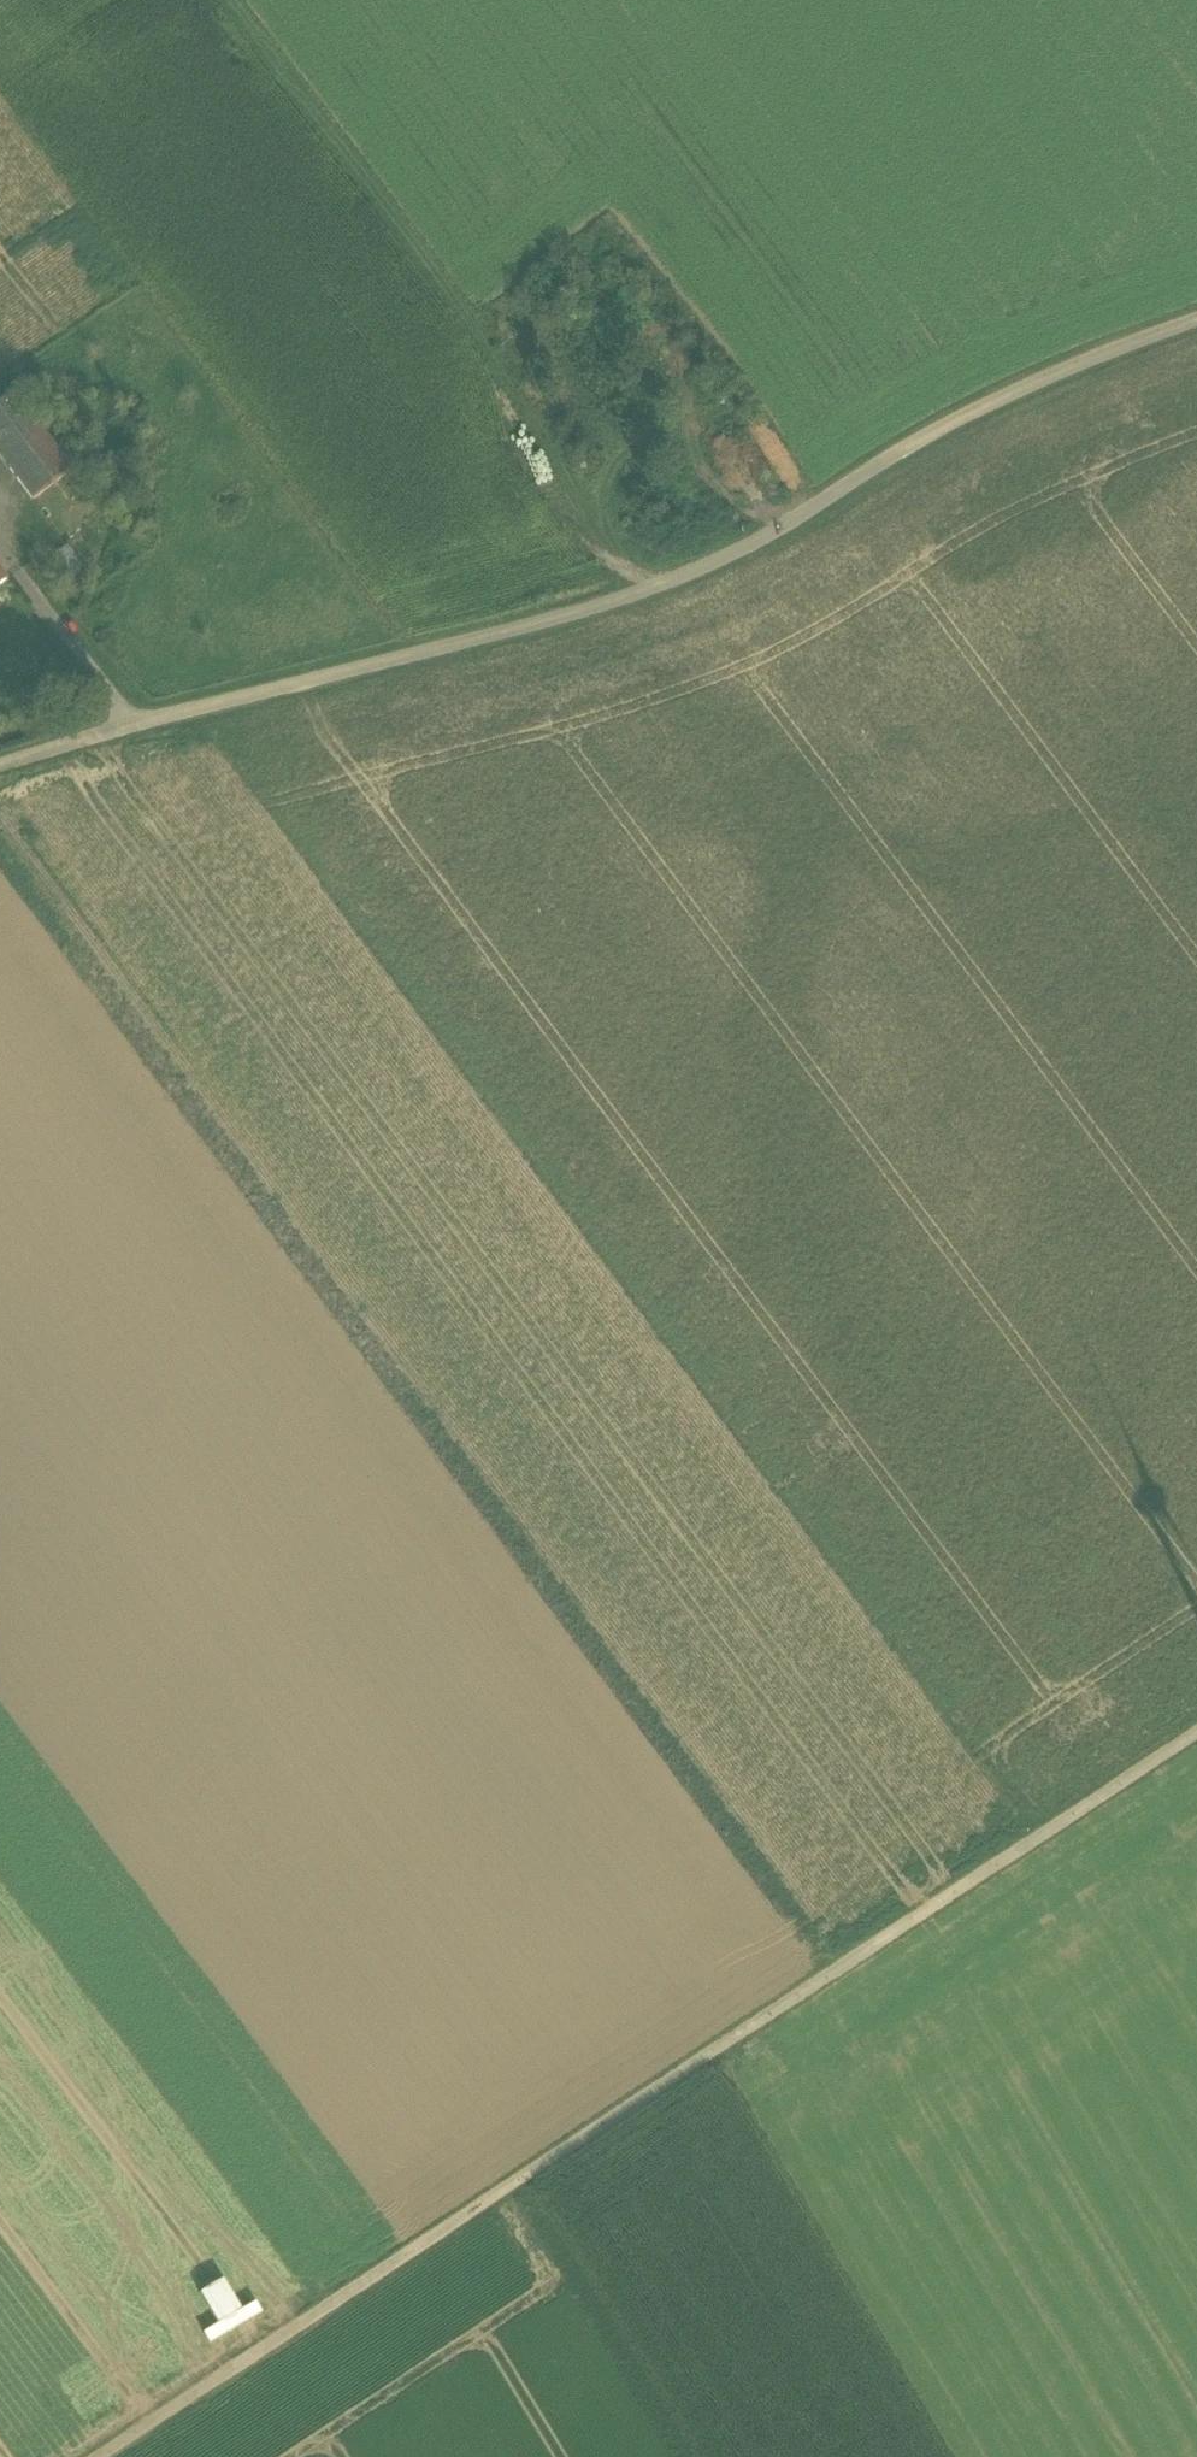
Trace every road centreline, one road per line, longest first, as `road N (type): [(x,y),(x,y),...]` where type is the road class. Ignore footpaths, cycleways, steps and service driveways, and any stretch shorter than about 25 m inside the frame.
road 1 (track): [(1196,1746),(112,2456)]
road 2 (unclassified): [(0,774),(653,590),(813,513),(916,446),(1196,331)]

